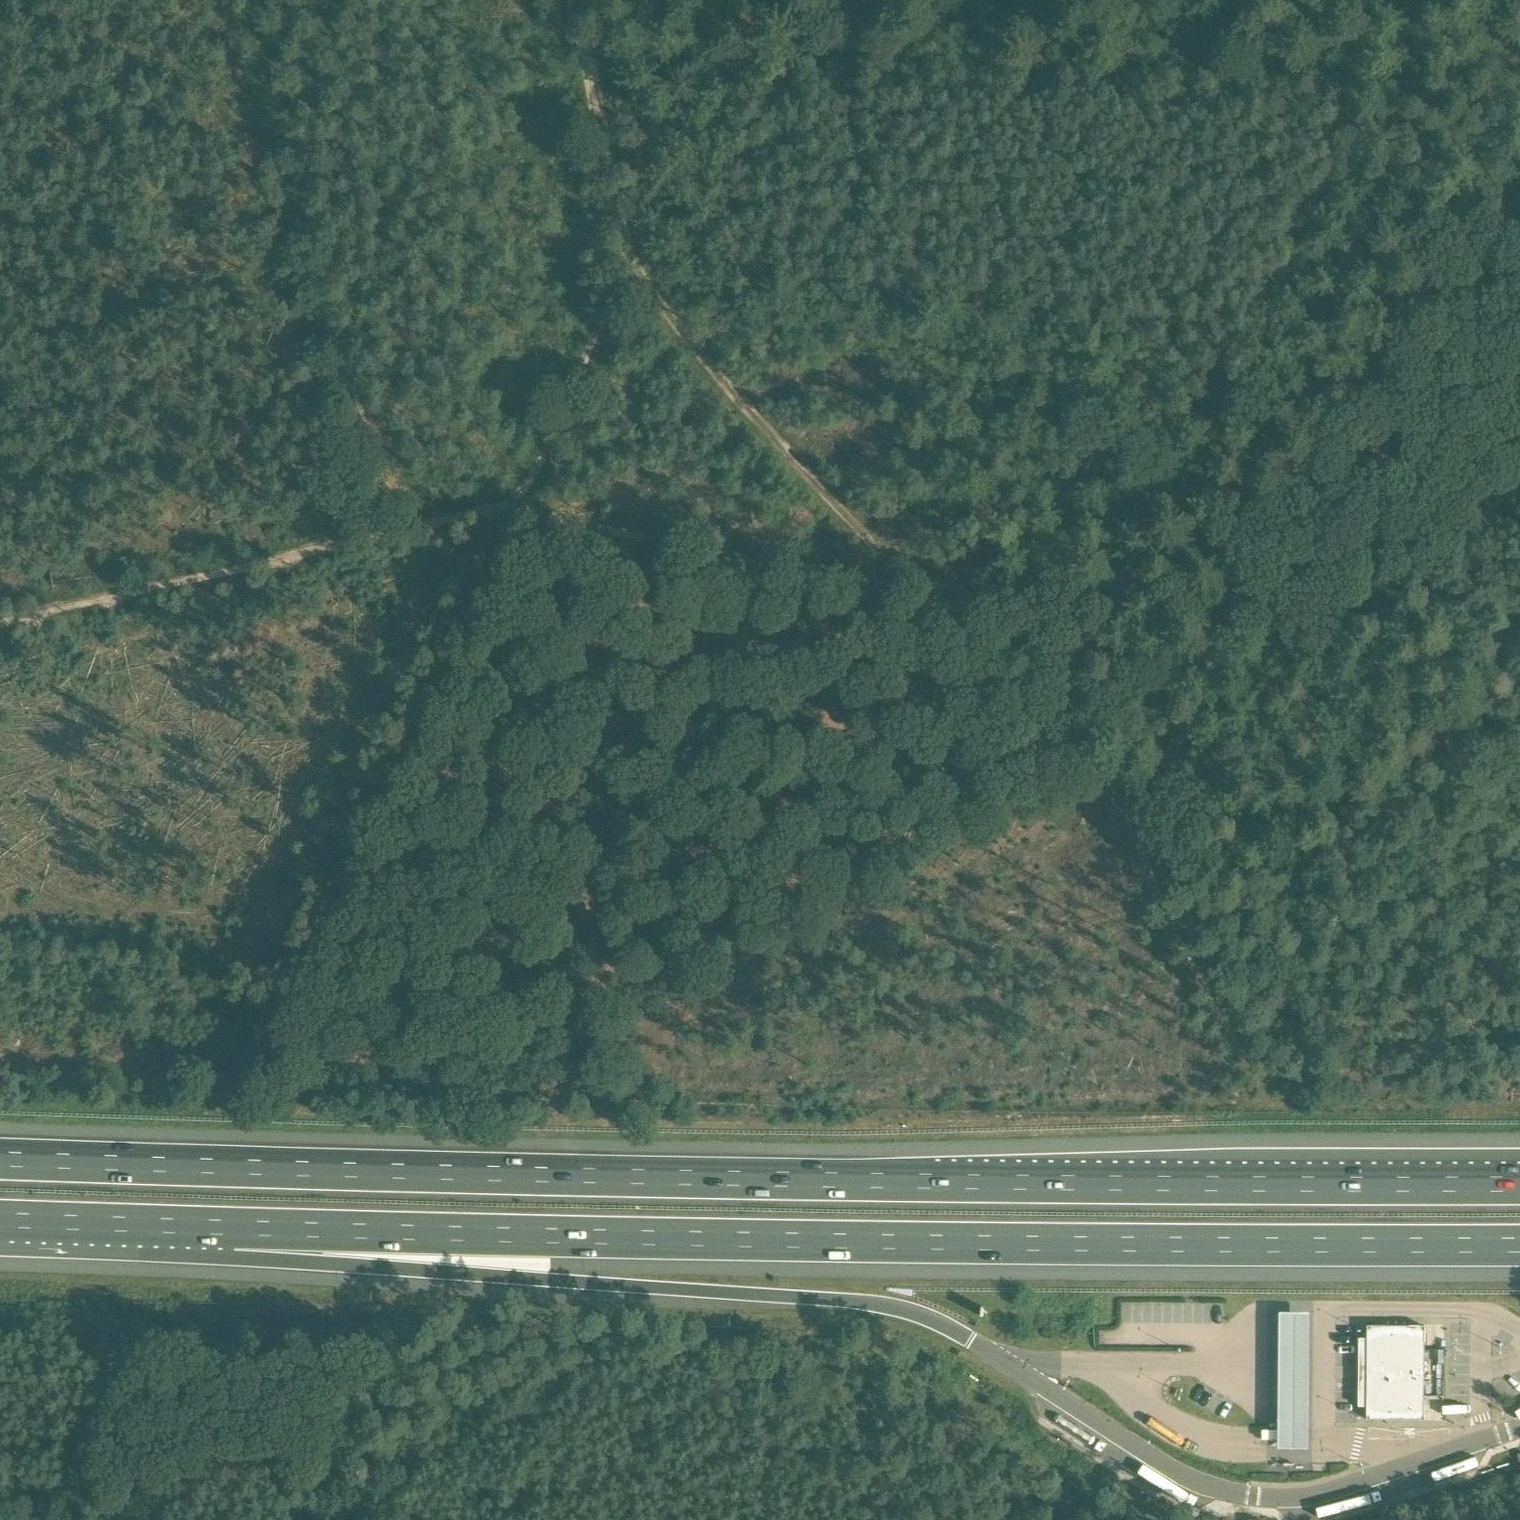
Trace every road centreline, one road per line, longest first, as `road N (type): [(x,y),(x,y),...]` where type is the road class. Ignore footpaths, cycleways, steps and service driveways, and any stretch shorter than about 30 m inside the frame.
road 1 (motorway): [(1519,1182),(729,1180),(0,1159)]
road 2 (motorway): [(238,1228),(1519,1246)]
road 3 (track): [(1519,158),(1298,493),(1207,704),(1158,793),(1136,814)]
road 4 (track): [(1136,814),(631,273)]
road 5 (track): [(1136,814),(1204,980),(1255,1068),(1300,1081),(1519,1017)]
road 6 (track): [(0,622),(428,510),(518,504)]
road 7 (motorway): [(238,1228),(409,1269),(709,1291)]
road 8 (track): [(518,504),(889,554)]
road 9 (track): [(631,273),(632,224),(588,0)]
road 10 (track): [(631,273),(518,504)]
road 11 (motorway): [(0,1219),(238,1228)]

